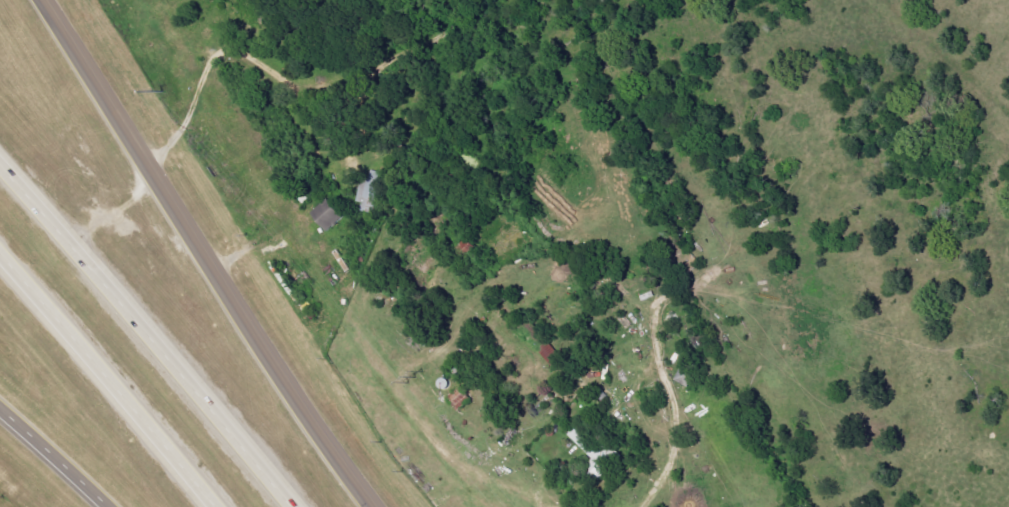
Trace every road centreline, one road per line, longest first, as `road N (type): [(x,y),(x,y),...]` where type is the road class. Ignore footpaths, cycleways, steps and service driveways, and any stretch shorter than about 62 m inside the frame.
road 1 (tertiary): [(370,506),(297,408),(35,0)]
road 2 (motorway): [(275,489),(0,170)]
road 3 (motorway): [(0,261),(213,506)]
road 4 (tertiary): [(0,412),(106,506)]

